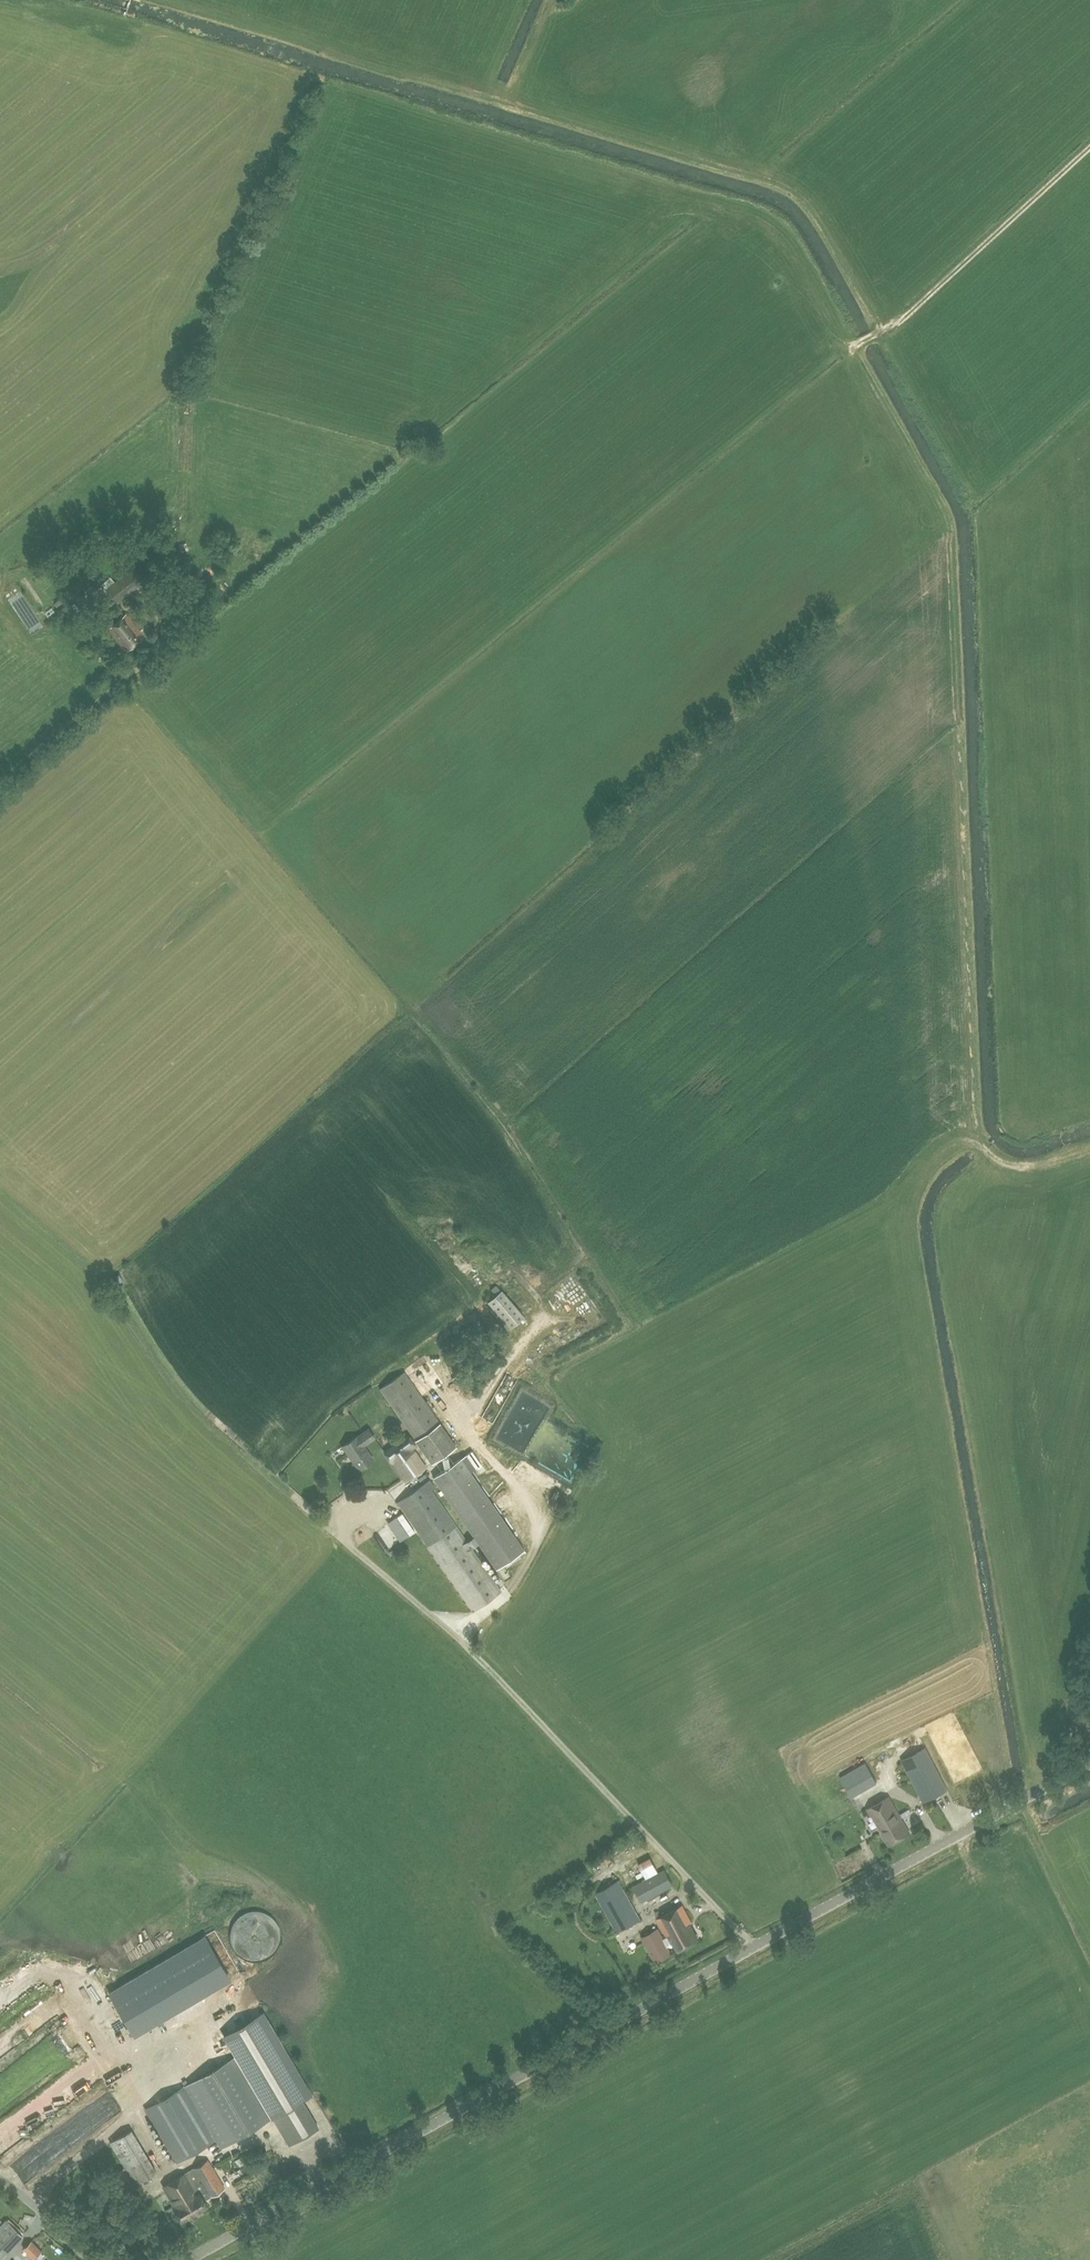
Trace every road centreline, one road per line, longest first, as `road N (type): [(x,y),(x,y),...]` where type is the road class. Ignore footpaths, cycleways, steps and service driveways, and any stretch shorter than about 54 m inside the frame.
road 1 (tertiary): [(188,2259),(1089,1762)]
road 2 (track): [(847,350),(896,325),(1089,148)]
road 3 (unclassified): [(111,2259),(0,2174)]

